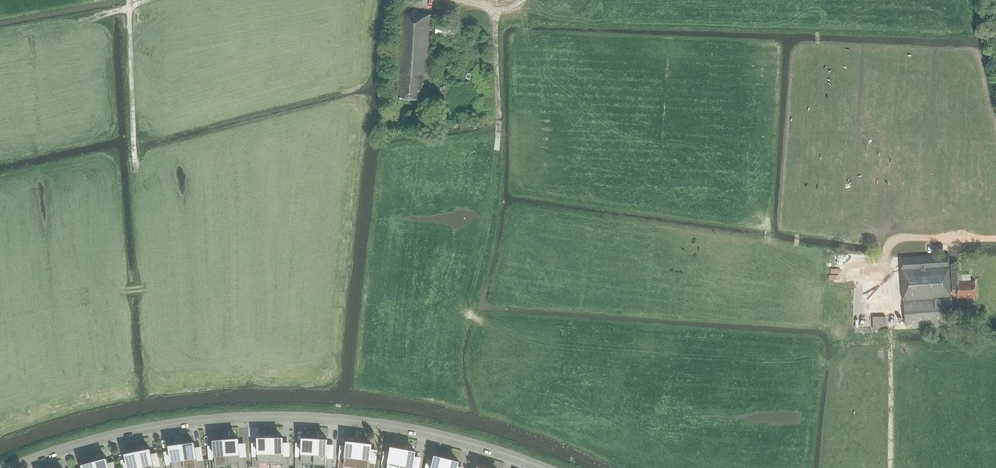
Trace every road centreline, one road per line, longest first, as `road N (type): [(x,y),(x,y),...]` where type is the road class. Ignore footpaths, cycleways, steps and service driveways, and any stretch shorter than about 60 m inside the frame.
road 1 (residential): [(15,467),(112,437),(250,418),(388,427),(538,467)]

